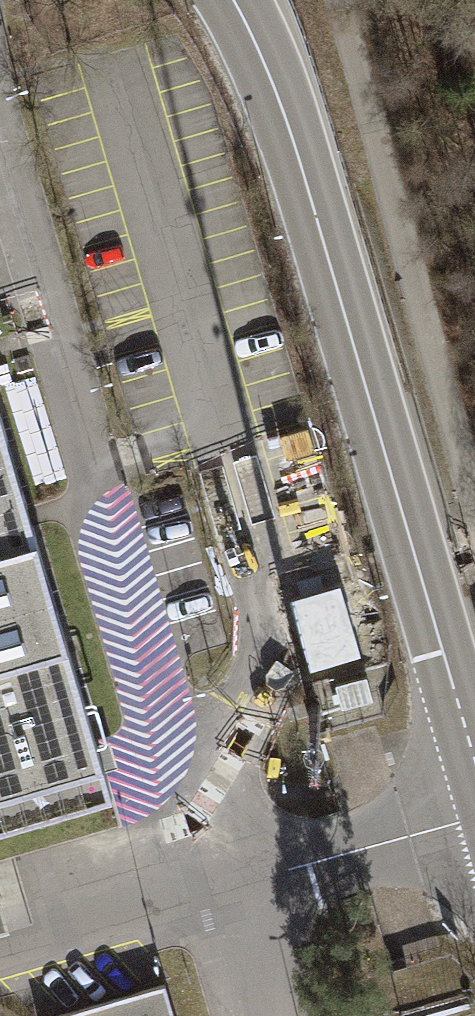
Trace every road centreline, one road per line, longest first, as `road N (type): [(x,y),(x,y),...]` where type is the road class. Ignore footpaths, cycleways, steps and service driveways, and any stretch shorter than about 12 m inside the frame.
road 1 (motorway): [(216,0),(261,88),(427,656),(465,724)]
road 2 (motorway): [(465,724),(456,646),(290,64),(262,0)]

